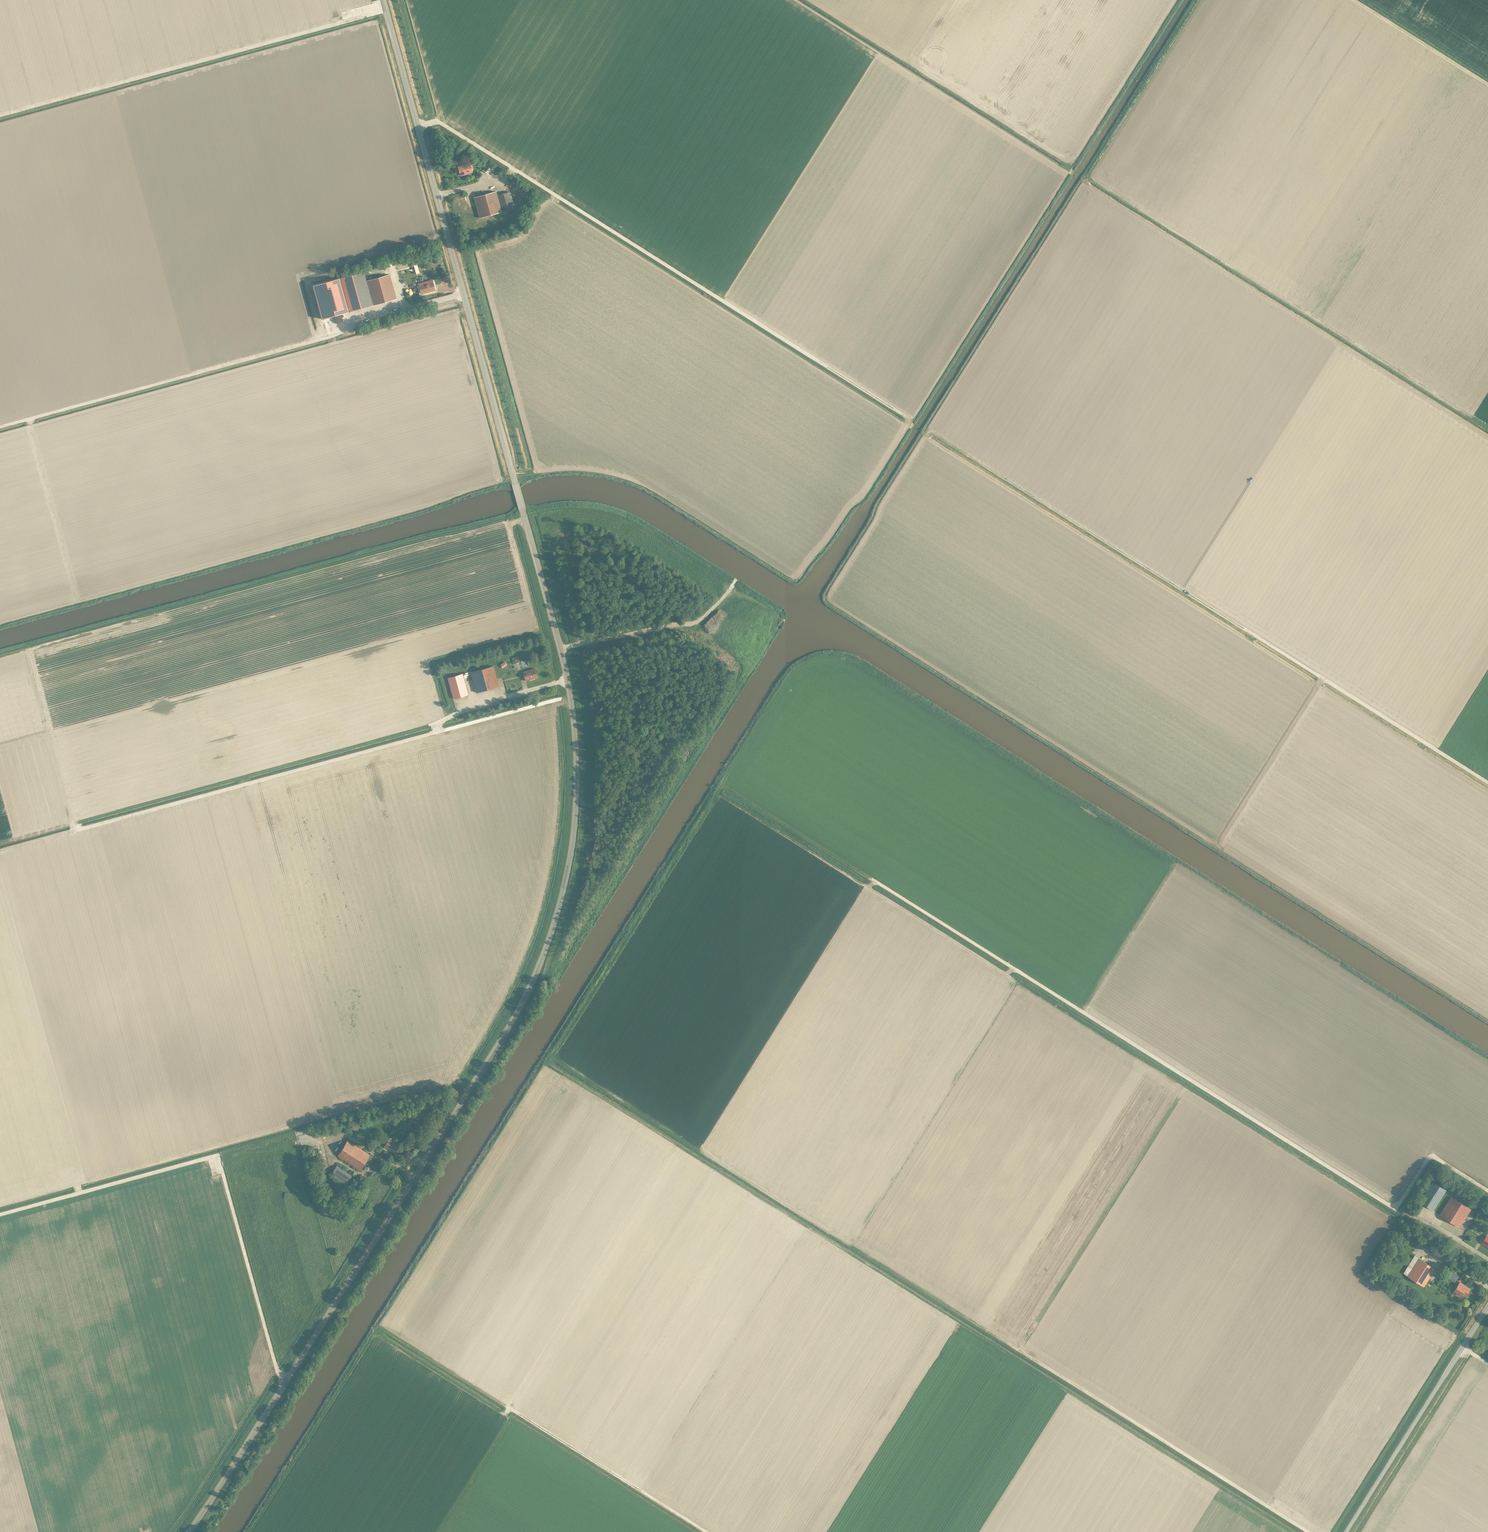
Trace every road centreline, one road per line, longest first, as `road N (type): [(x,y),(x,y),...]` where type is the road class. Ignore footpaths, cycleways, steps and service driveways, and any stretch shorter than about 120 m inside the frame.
road 1 (track): [(1487,1190),(1432,1157),(1400,1202),(1388,1204),(721,785),(553,1049),(1309,1531)]
road 2 (tertiary): [(188,1531),(523,1001),(545,949),(571,837),(576,764),(567,678),(381,0)]
road 3 (unclassified): [(1349,1531),(1487,1306)]
road 4 (track): [(560,648),(697,622),(735,582)]

